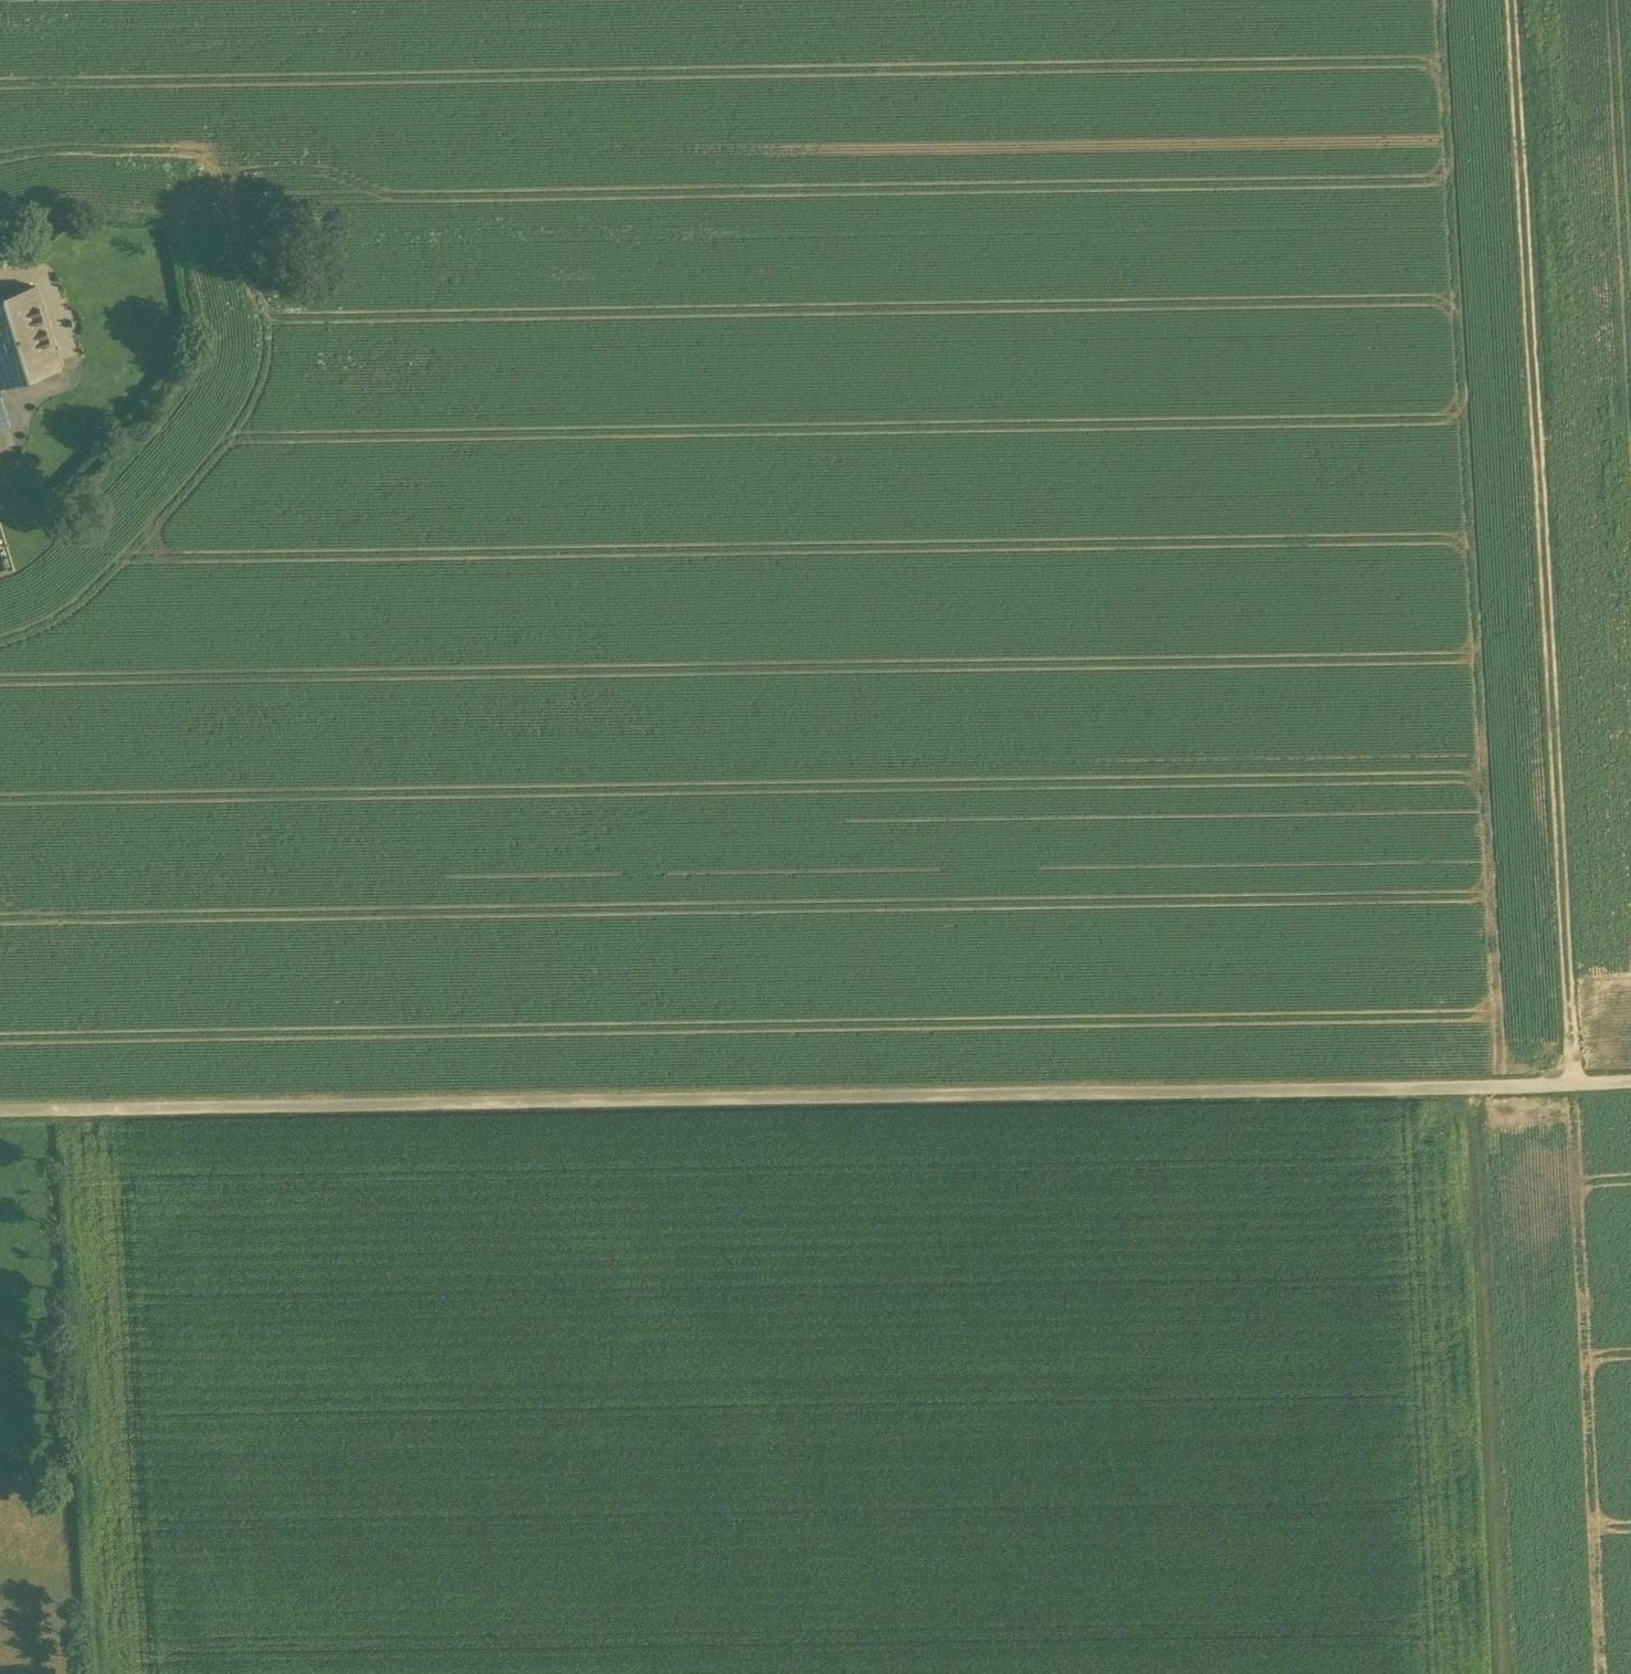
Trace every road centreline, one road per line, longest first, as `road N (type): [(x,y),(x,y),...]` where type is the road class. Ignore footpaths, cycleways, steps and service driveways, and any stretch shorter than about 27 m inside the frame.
road 1 (unclassified): [(0,1113),(1630,1082)]
road 2 (track): [(1512,0),(1577,1085)]
road 3 (track): [(1459,1091),(1507,1673)]

